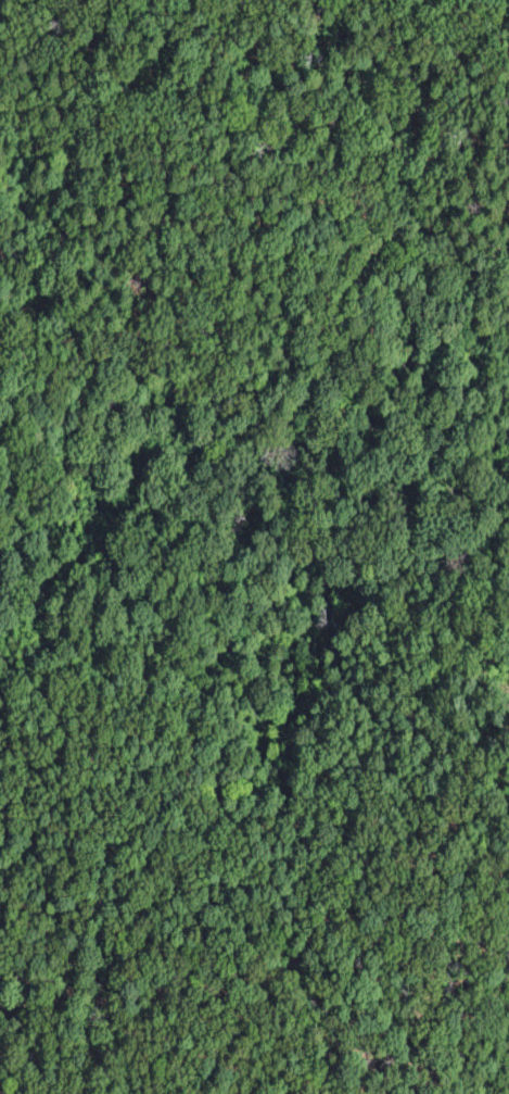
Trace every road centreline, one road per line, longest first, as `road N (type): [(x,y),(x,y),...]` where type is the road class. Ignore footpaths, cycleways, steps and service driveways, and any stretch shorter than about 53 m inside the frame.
road 1 (residential): [(0,958),(76,954),(250,994),(493,989),(508,995)]

